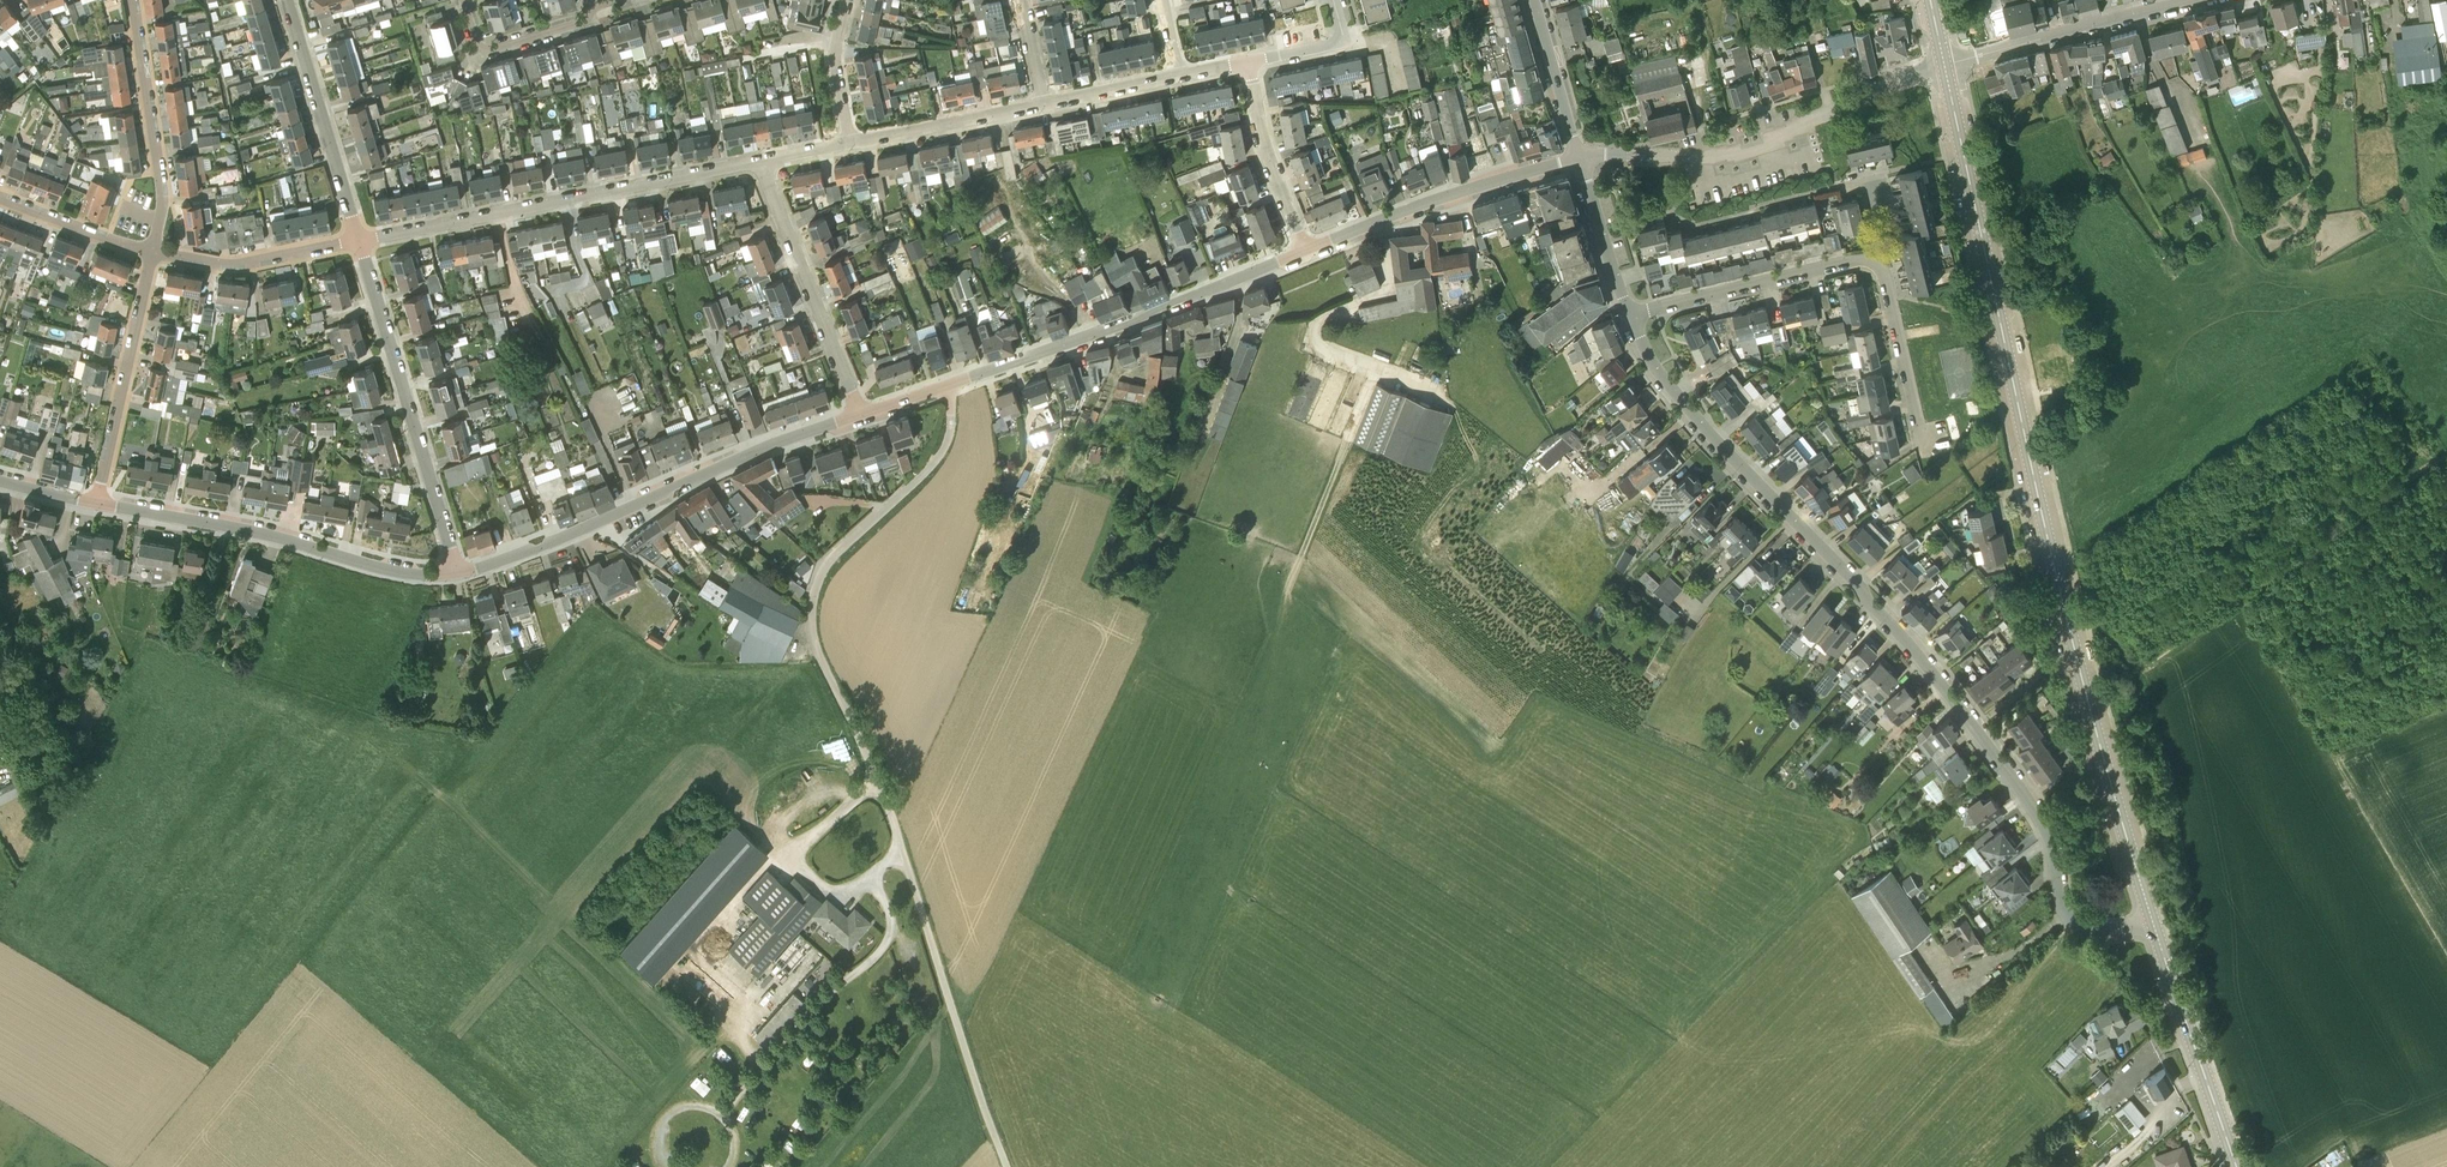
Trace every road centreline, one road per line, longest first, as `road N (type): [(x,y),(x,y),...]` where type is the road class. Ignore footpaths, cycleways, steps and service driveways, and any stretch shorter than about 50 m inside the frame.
road 1 (tertiary): [(2153,921),(2074,649),(1945,65)]
road 2 (residential): [(2153,921),(2102,931),(2066,913),(2051,841),(2027,797),(1853,580),(1674,396),(1630,314)]
road 3 (unclassified): [(903,850),(812,618),(833,558),(943,451),(951,417),(946,386)]
road 4 (track): [(2069,627),(2097,624),(2130,662),(2152,662),(2446,454)]
road 5 (residential): [(457,573),(539,547),(748,453),(860,414)]
road 6 (residential): [(359,238),(759,160)]
road 7 (residential): [(1580,158),(1739,155),(1866,103),(1882,82),(1945,65)]
road 8 (residential): [(946,386),(1304,250)]
road 9 (residential): [(96,502),(263,532),(390,570),(457,573)]
road 10 (residential): [(457,573),(359,238)]
road 11 (track): [(1007,1166),(903,850)]
road 12 (residential): [(1304,250),(1491,180),(1580,158)]
road 13 (residential): [(860,414),(759,160)]
road 14 (tertiary): [(2237,1166),(2153,921)]
road 15 (residential): [(96,502),(152,251)]
road 16 (tertiary): [(1945,65),(2191,0)]
road 17 (residential): [(359,238),(287,0)]
road 18 (residential): [(1867,260),(1630,314)]
road 19 (residential): [(160,219),(132,0)]
road 20 (residential): [(152,251),(226,261),(359,238)]
road 21 (residential): [(848,144),(1043,105)]
road 22 (residential): [(1304,250),(1263,141),(1248,61)]
road 23 (residential): [(1920,436),(1885,278),(1867,260)]
road 24 (residential): [(463,0),(476,42),(490,50),(580,22),(590,4)]
road 25 (residential): [(1580,158),(1535,0)]
road 26 (residential): [(1630,314),(1580,158)]
road 27 (residential): [(0,198),(152,251)]
road 28 (residential): [(848,144),(834,57),(847,0)]
road 29 (residential): [(1043,105),(1179,76)]
road 30 (residential): [(1248,61),(1334,44),(1342,34),(1333,0)]

